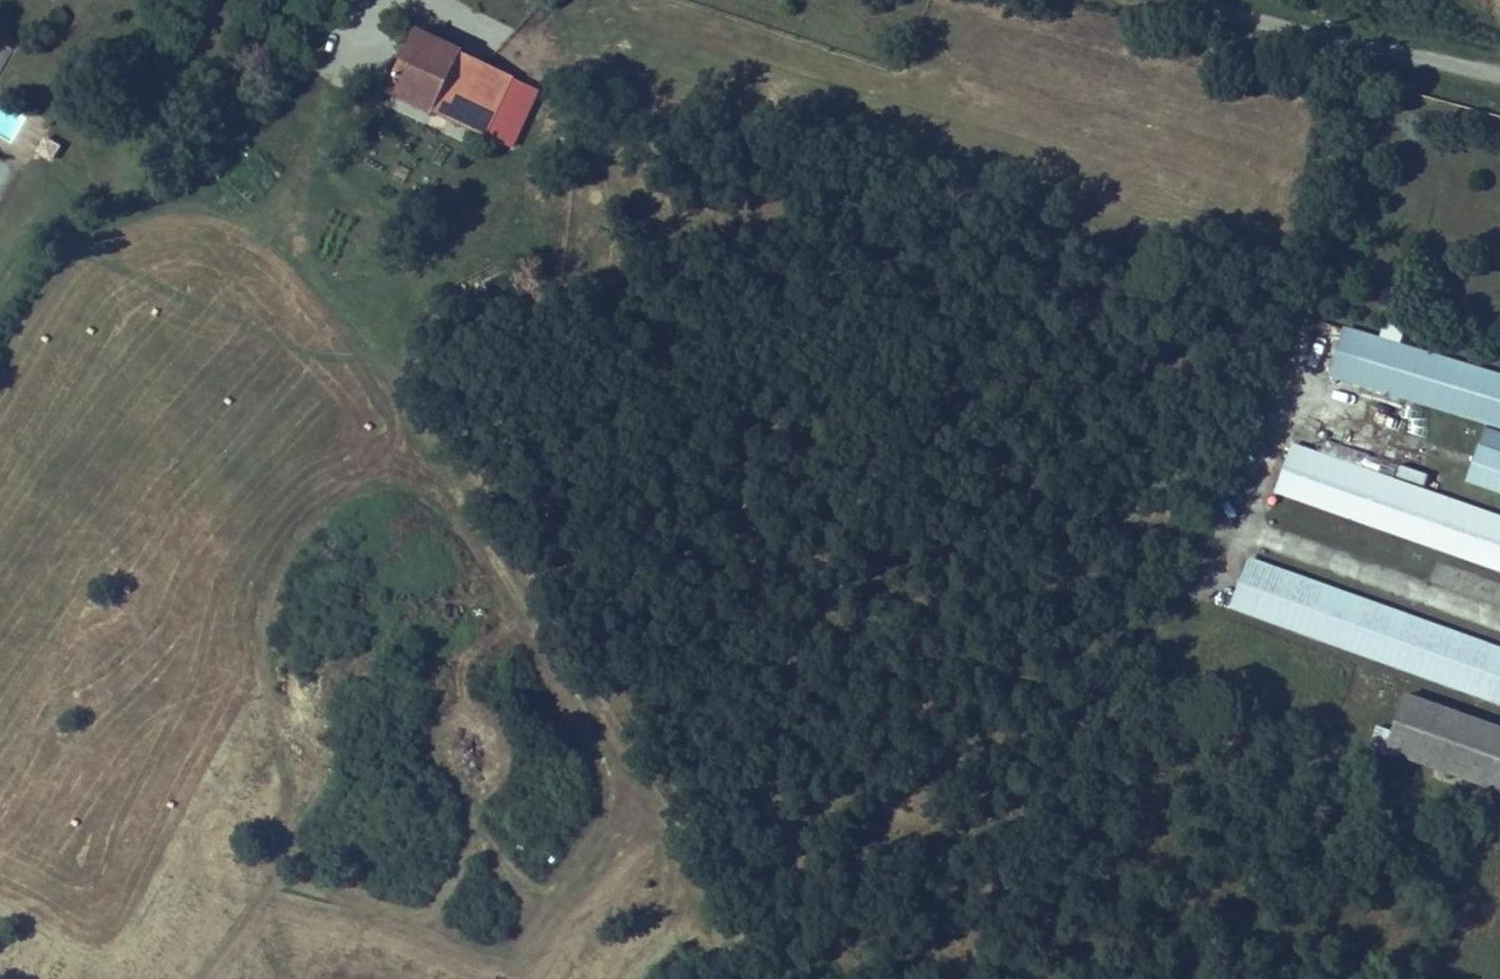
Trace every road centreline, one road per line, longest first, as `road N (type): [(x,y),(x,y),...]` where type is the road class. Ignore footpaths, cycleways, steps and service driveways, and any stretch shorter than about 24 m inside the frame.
road 1 (unclassified): [(1156,0),(1450,55),(1499,72)]

